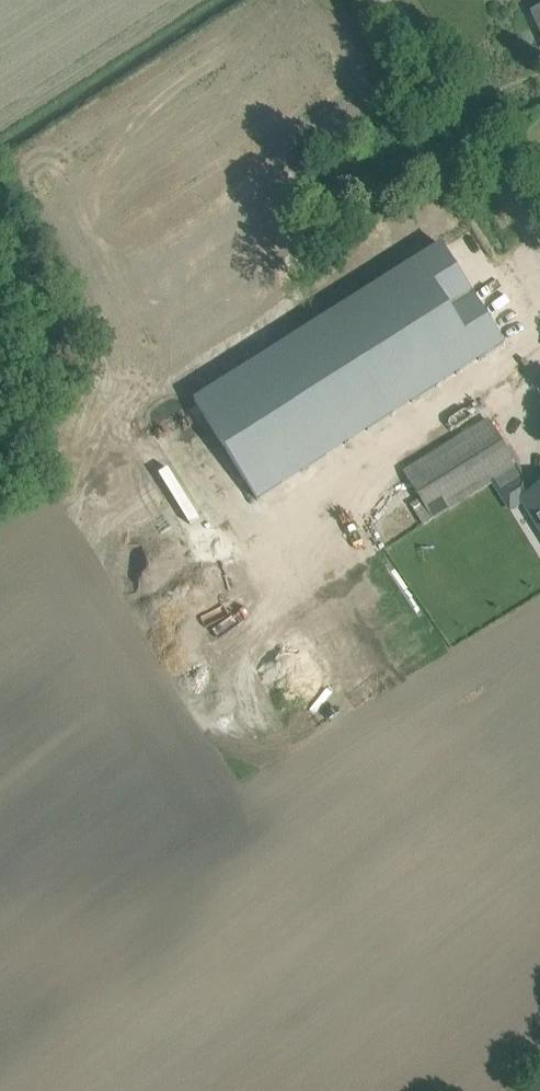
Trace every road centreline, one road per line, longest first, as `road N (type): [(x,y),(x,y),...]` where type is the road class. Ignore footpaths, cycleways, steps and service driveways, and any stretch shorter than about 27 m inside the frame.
road 1 (unclassified): [(539,190),(383,0)]

